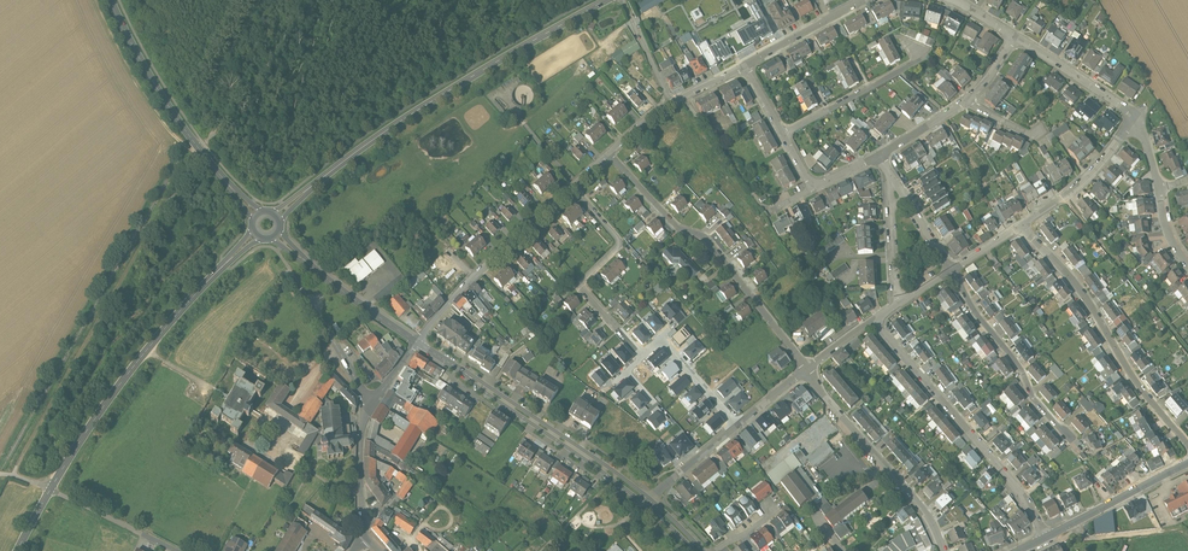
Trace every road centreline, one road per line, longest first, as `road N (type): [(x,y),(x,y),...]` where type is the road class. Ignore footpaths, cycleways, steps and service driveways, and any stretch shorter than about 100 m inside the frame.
road 1 (track): [(94,0),(148,102),(195,154),(252,87),(305,0)]
road 2 (tertiary): [(305,192),(448,94),(608,0)]
road 3 (tertiary): [(223,266),(111,397),(18,550)]
road 4 (residential): [(608,154),(672,227),(703,237),(806,371)]
road 5 (residential): [(1046,538),(1019,488),(872,321)]
road 6 (residential): [(1020,225),(1082,292),(1130,374),(1187,446)]
road 7 (residential): [(571,186),(620,243),(577,285),(642,355)]
road 8 (secondary): [(233,192),(171,110),(111,0)]
road 9 (residential): [(806,371),(923,510),(943,550)]
road 10 (residential): [(571,186),(473,276),(418,342)]
road 11 (secondary): [(648,497),(469,378)]
road 12 (secondary): [(469,378),(641,502)]
road 13 (residential): [(951,269),(1033,400),(1068,438)]
road 14 (residential): [(780,134),(922,52),(900,40)]
road 15 (residential): [(742,66),(671,102),(608,154)]
road 16 (secondary): [(1046,538),(1187,463)]
road 17 (residential): [(1020,225),(1086,179),(1134,120)]
road 18 (residential): [(1134,120),(1014,37)]
road 19 (residential): [(866,0),(742,66)]
road 20 (residential): [(368,538),(361,436),(374,403)]
road 21 (secondary): [(418,342),(310,266)]
road 22 (residential): [(888,179),(895,305)]

